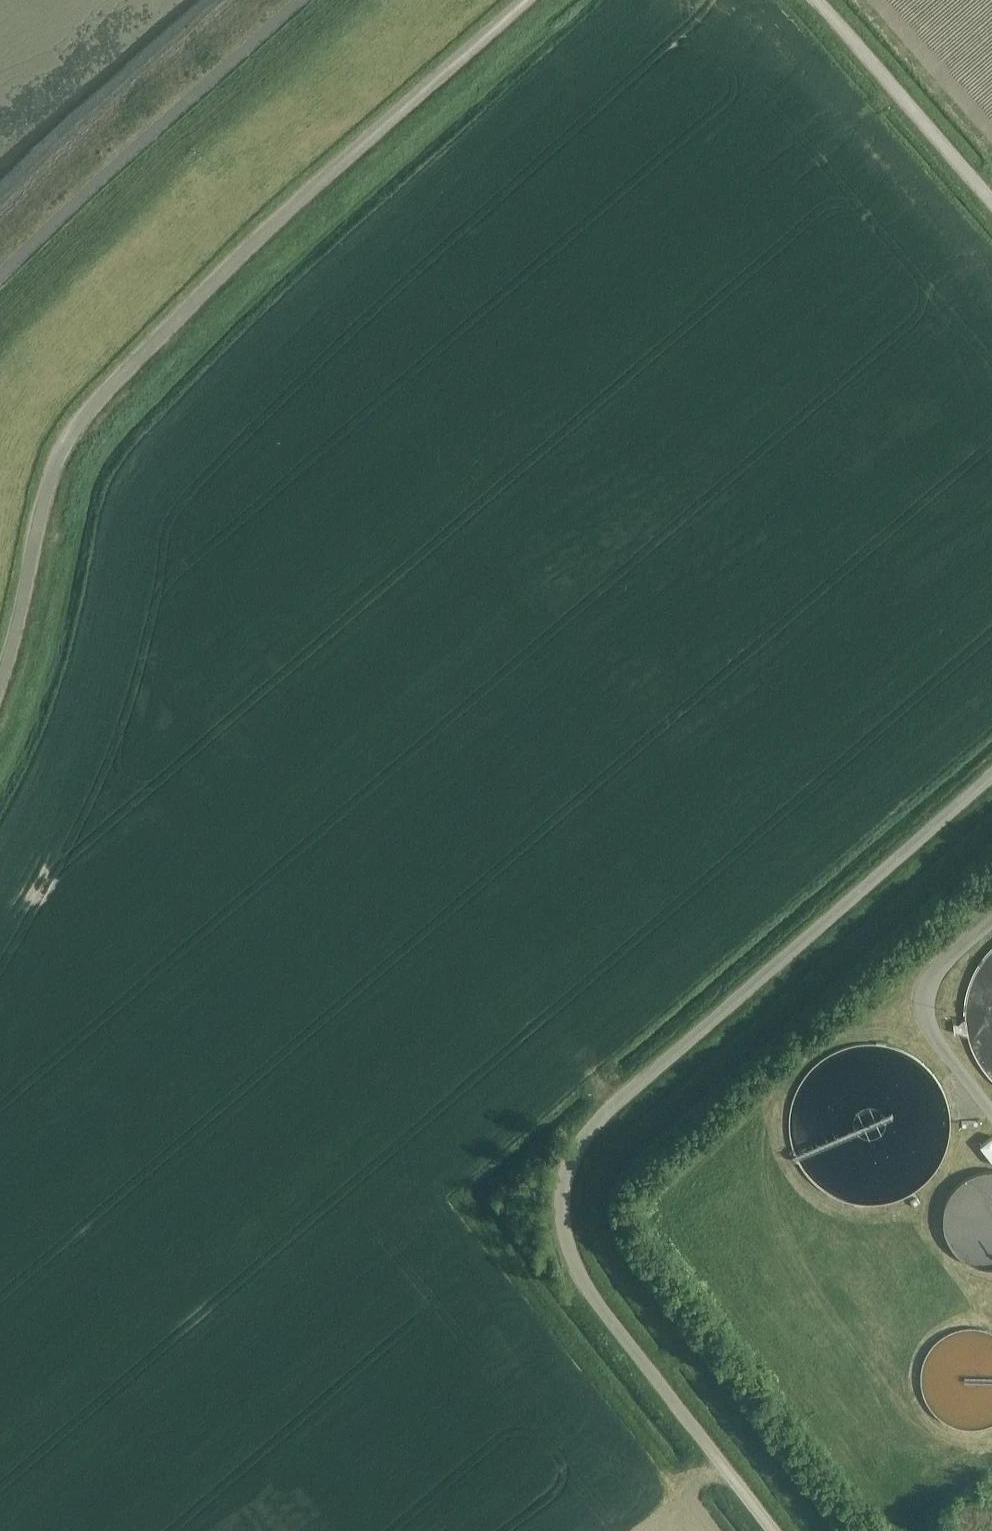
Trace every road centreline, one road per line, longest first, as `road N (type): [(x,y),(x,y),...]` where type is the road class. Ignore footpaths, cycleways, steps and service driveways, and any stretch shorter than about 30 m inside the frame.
road 1 (unclassified): [(773,1530),(586,1290),(563,1215),(578,1156),(619,1102),(991,785)]
road 2 (unclassified): [(0,690),(30,595),(52,478),(79,426),(292,213),(532,0)]
road 3 (unclassified): [(991,206),(812,0)]

